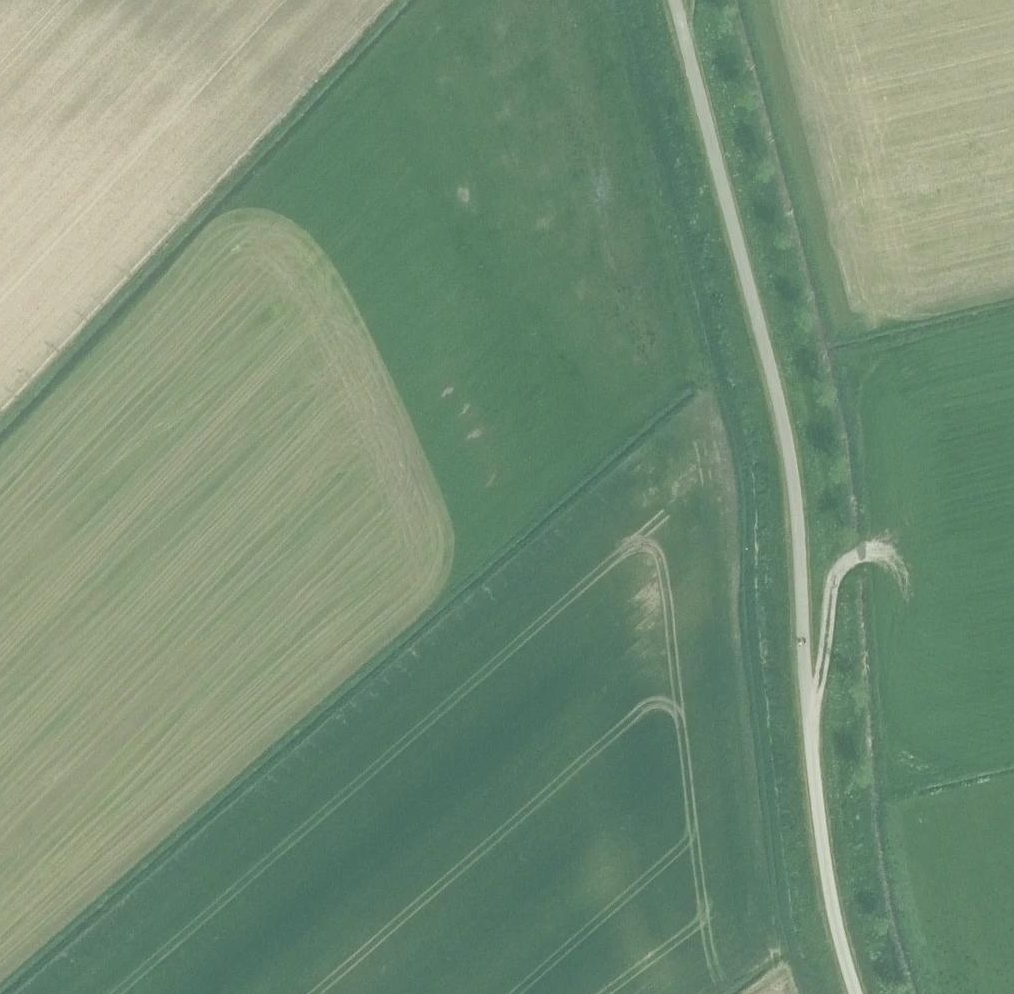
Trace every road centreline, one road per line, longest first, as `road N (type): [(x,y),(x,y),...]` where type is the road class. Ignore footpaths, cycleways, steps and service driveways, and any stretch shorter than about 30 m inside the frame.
road 1 (unclassified): [(855,993),(820,824),(788,442),(675,0)]

